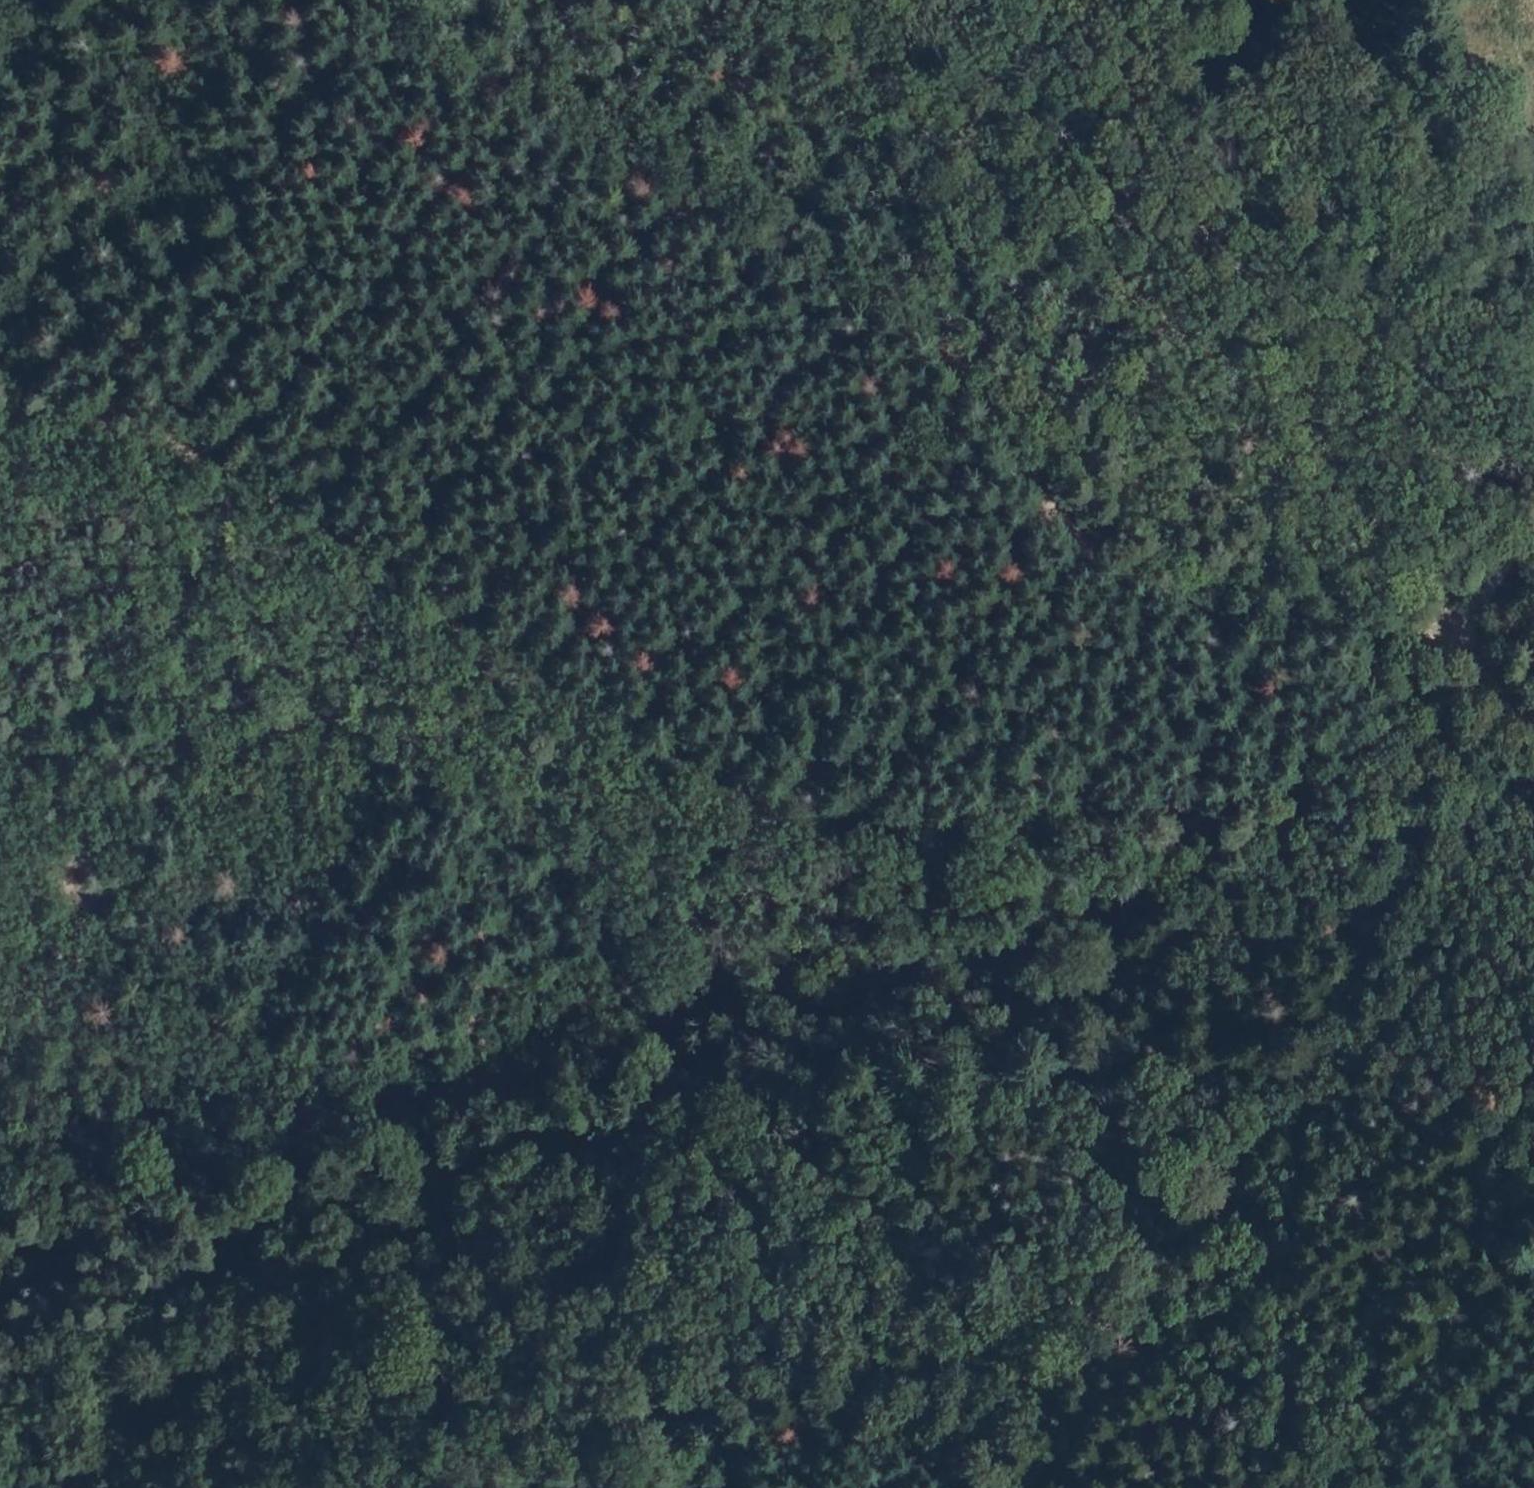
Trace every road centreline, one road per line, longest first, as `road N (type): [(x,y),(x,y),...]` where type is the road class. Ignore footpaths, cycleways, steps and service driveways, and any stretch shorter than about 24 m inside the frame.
road 1 (track): [(1533,1230),(1390,1375),(1307,1487)]
road 2 (track): [(1533,172),(1380,52),(1291,0)]
road 3 (track): [(1533,713),(1455,637),(1533,512)]

